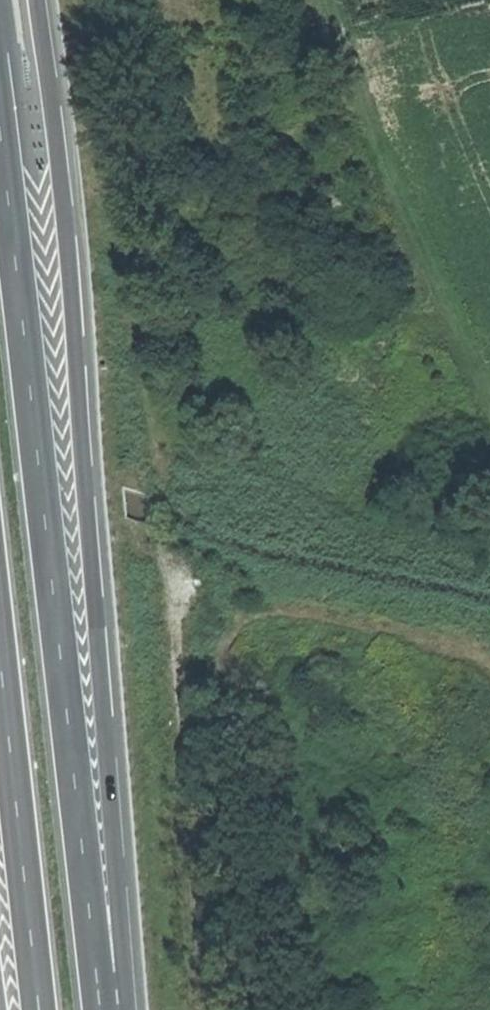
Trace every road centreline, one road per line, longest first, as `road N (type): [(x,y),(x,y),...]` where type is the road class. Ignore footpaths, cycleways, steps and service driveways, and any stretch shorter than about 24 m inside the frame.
road 1 (motorway): [(130,1009),(39,0)]
road 2 (motorway): [(99,1009),(0,137)]
road 3 (track): [(162,476),(93,0)]
road 4 (track): [(212,1009),(165,547)]
road 5 (motorway): [(0,657),(36,1009)]

